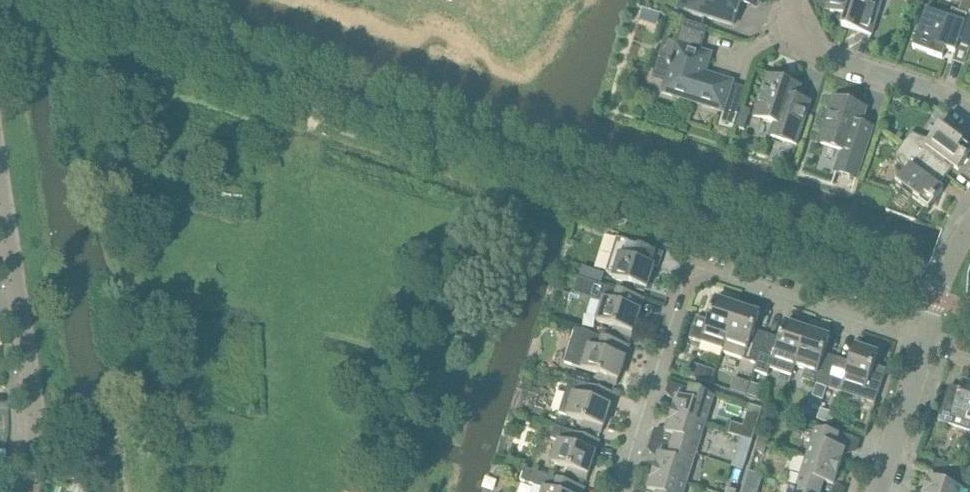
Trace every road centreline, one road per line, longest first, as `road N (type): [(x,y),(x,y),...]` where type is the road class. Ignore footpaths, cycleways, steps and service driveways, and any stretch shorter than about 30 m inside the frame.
road 1 (residential): [(618,491),(683,284),(693,272),(925,344)]
road 2 (residential): [(22,491),(29,400),(0,191)]
road 3 (residential): [(804,0),(808,45),(819,54),(940,90),(969,110)]
road 4 (residential): [(879,491),(925,344)]

